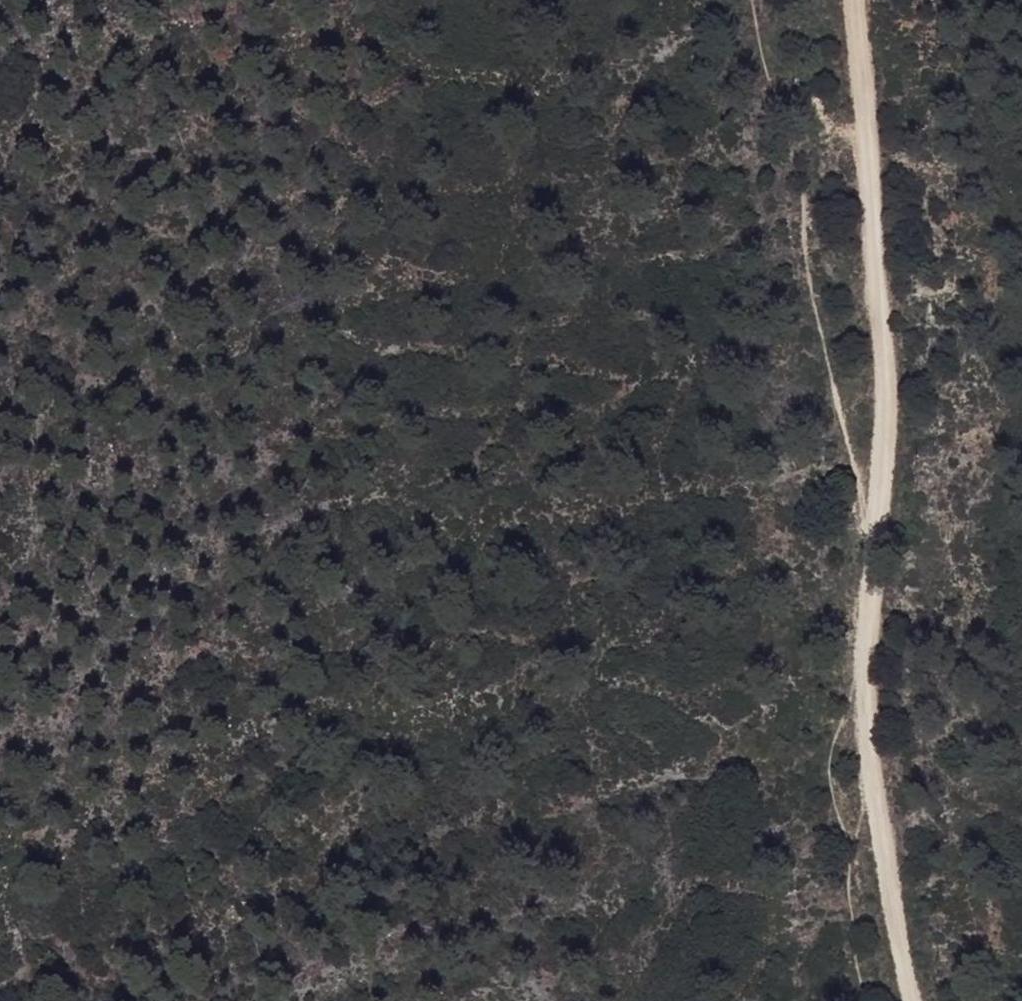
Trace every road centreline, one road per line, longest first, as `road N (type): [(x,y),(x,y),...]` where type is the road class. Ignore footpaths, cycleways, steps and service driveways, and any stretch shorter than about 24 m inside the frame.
road 1 (track): [(915,1000),(879,809),(868,664),(891,405),(856,0)]

